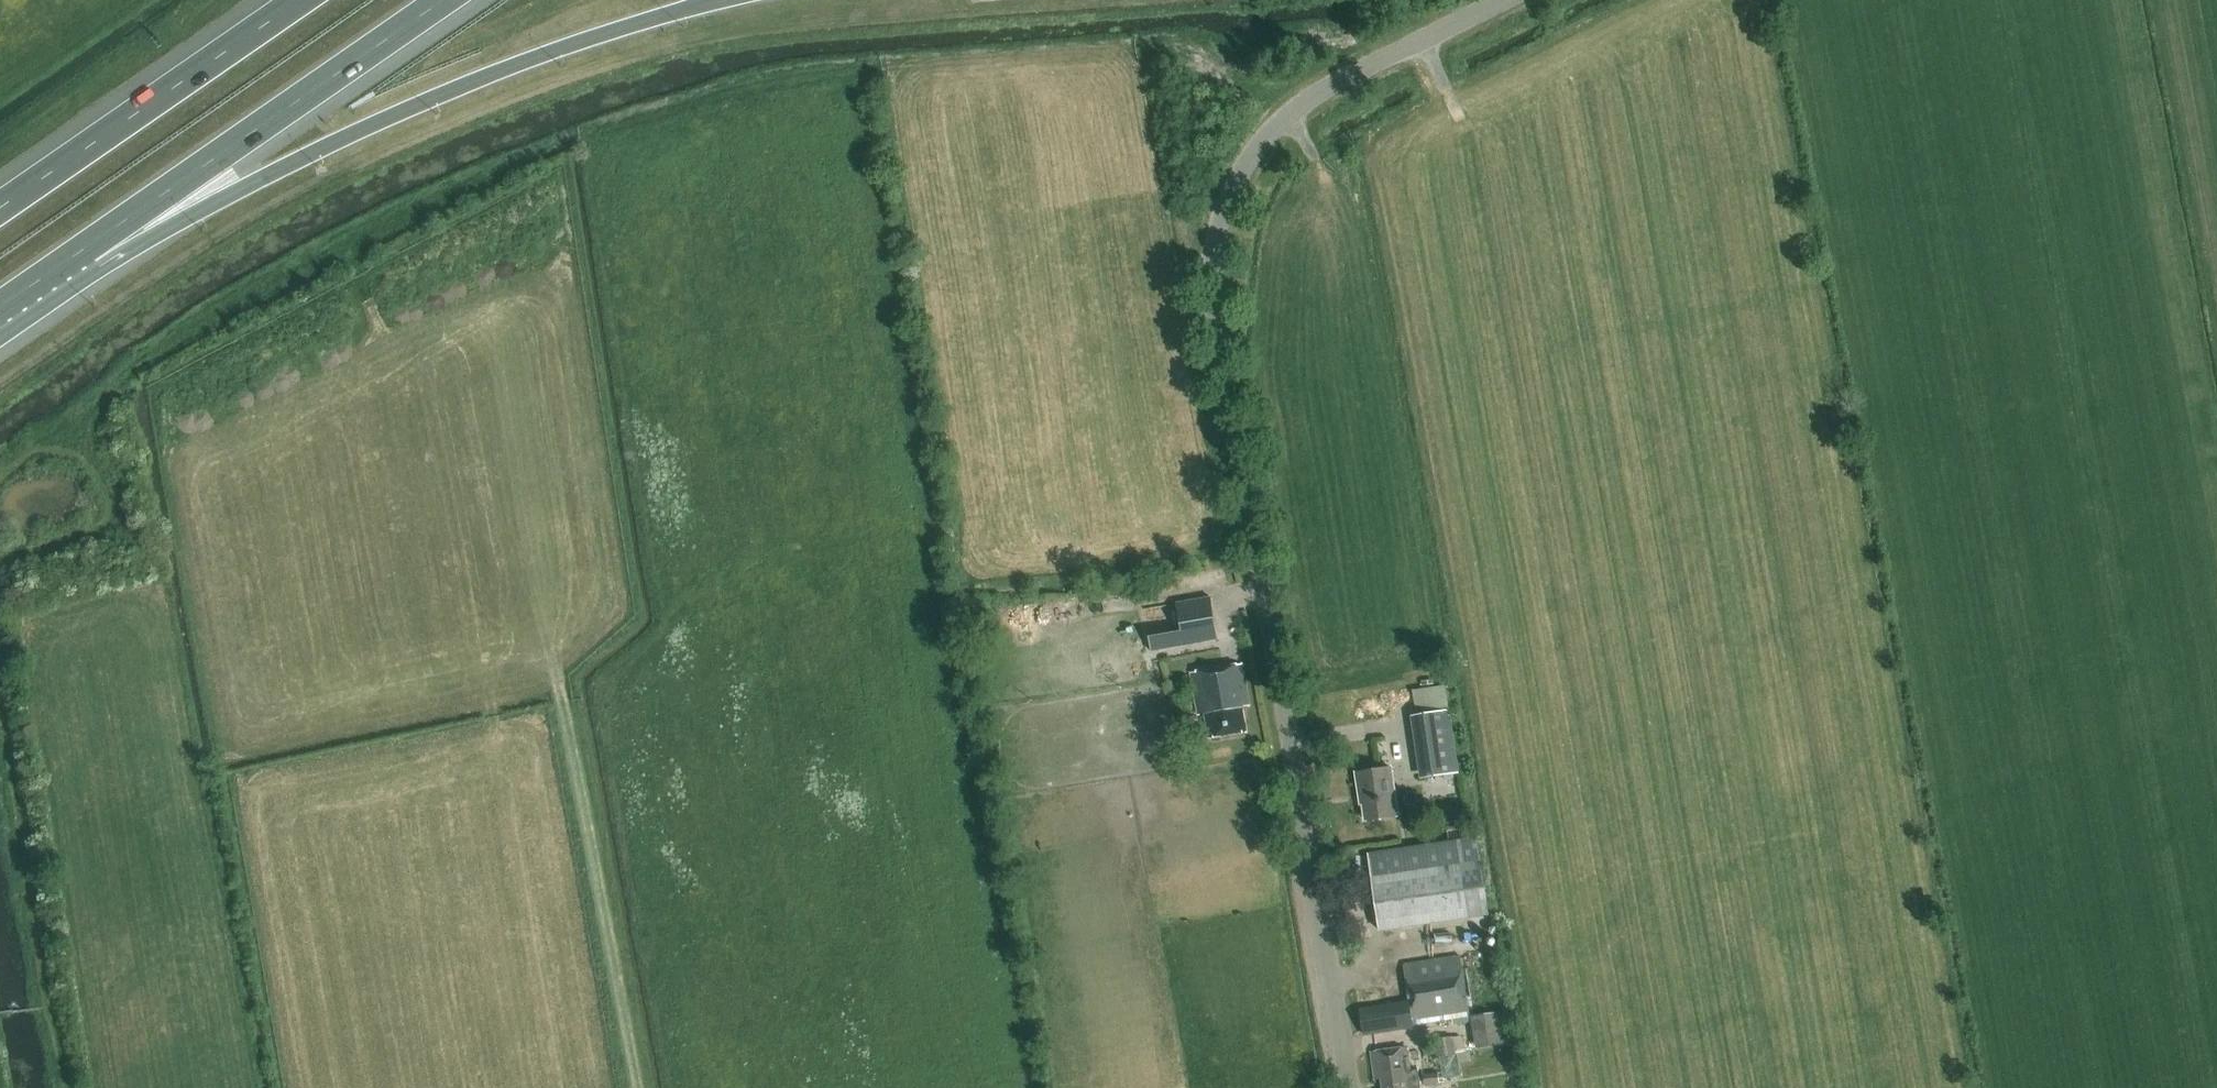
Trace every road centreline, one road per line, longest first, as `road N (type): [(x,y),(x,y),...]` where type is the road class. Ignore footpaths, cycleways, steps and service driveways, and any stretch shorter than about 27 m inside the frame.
road 1 (unclassified): [(1349,1087),(1213,311),(1213,269),(1223,217),(1245,167),(1275,130),(1353,77),(1510,0)]
road 2 (motorway): [(71,259),(112,262),(414,110),(684,13)]
road 3 (motorway): [(71,259),(446,0)]
road 4 (motorway): [(299,0),(0,206)]

